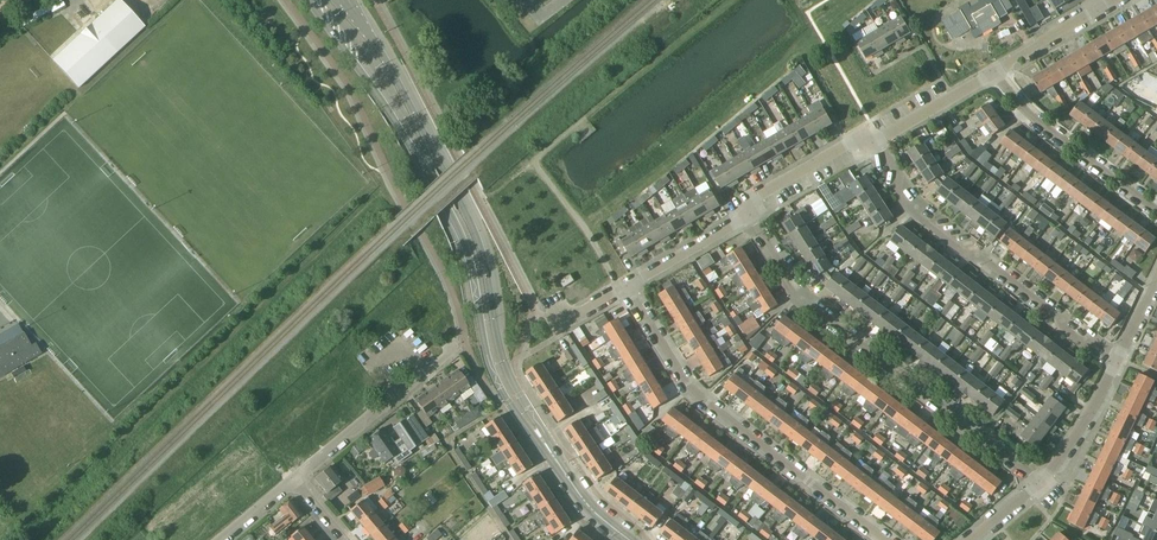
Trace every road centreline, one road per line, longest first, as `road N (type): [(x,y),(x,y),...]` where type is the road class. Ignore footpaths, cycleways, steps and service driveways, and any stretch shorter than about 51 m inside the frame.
road 1 (secondary): [(308,0),(447,207),(500,369)]
road 2 (secondary): [(500,369),(476,238),(398,84),(344,0)]
road 3 (residential): [(1036,479),(808,299),(756,209)]
road 4 (residential): [(629,287),(674,371),(705,408),(882,539)]
road 5 (residential): [(1112,365),(933,220),(910,196),(884,138)]
road 6 (residential): [(1156,216),(1028,122),(990,75)]
road 7 (secondary): [(630,539),(579,491),(500,369)]
road 8 (residential): [(293,480),(457,349)]
road 9 (residential): [(629,287),(756,209)]
road 10 (residential): [(756,209),(884,138)]
road 11 (residential): [(1036,479),(1084,423),(1112,365)]
road 12 (residential): [(990,75),(1097,8)]
road 13 (residential): [(884,138),(990,75)]

